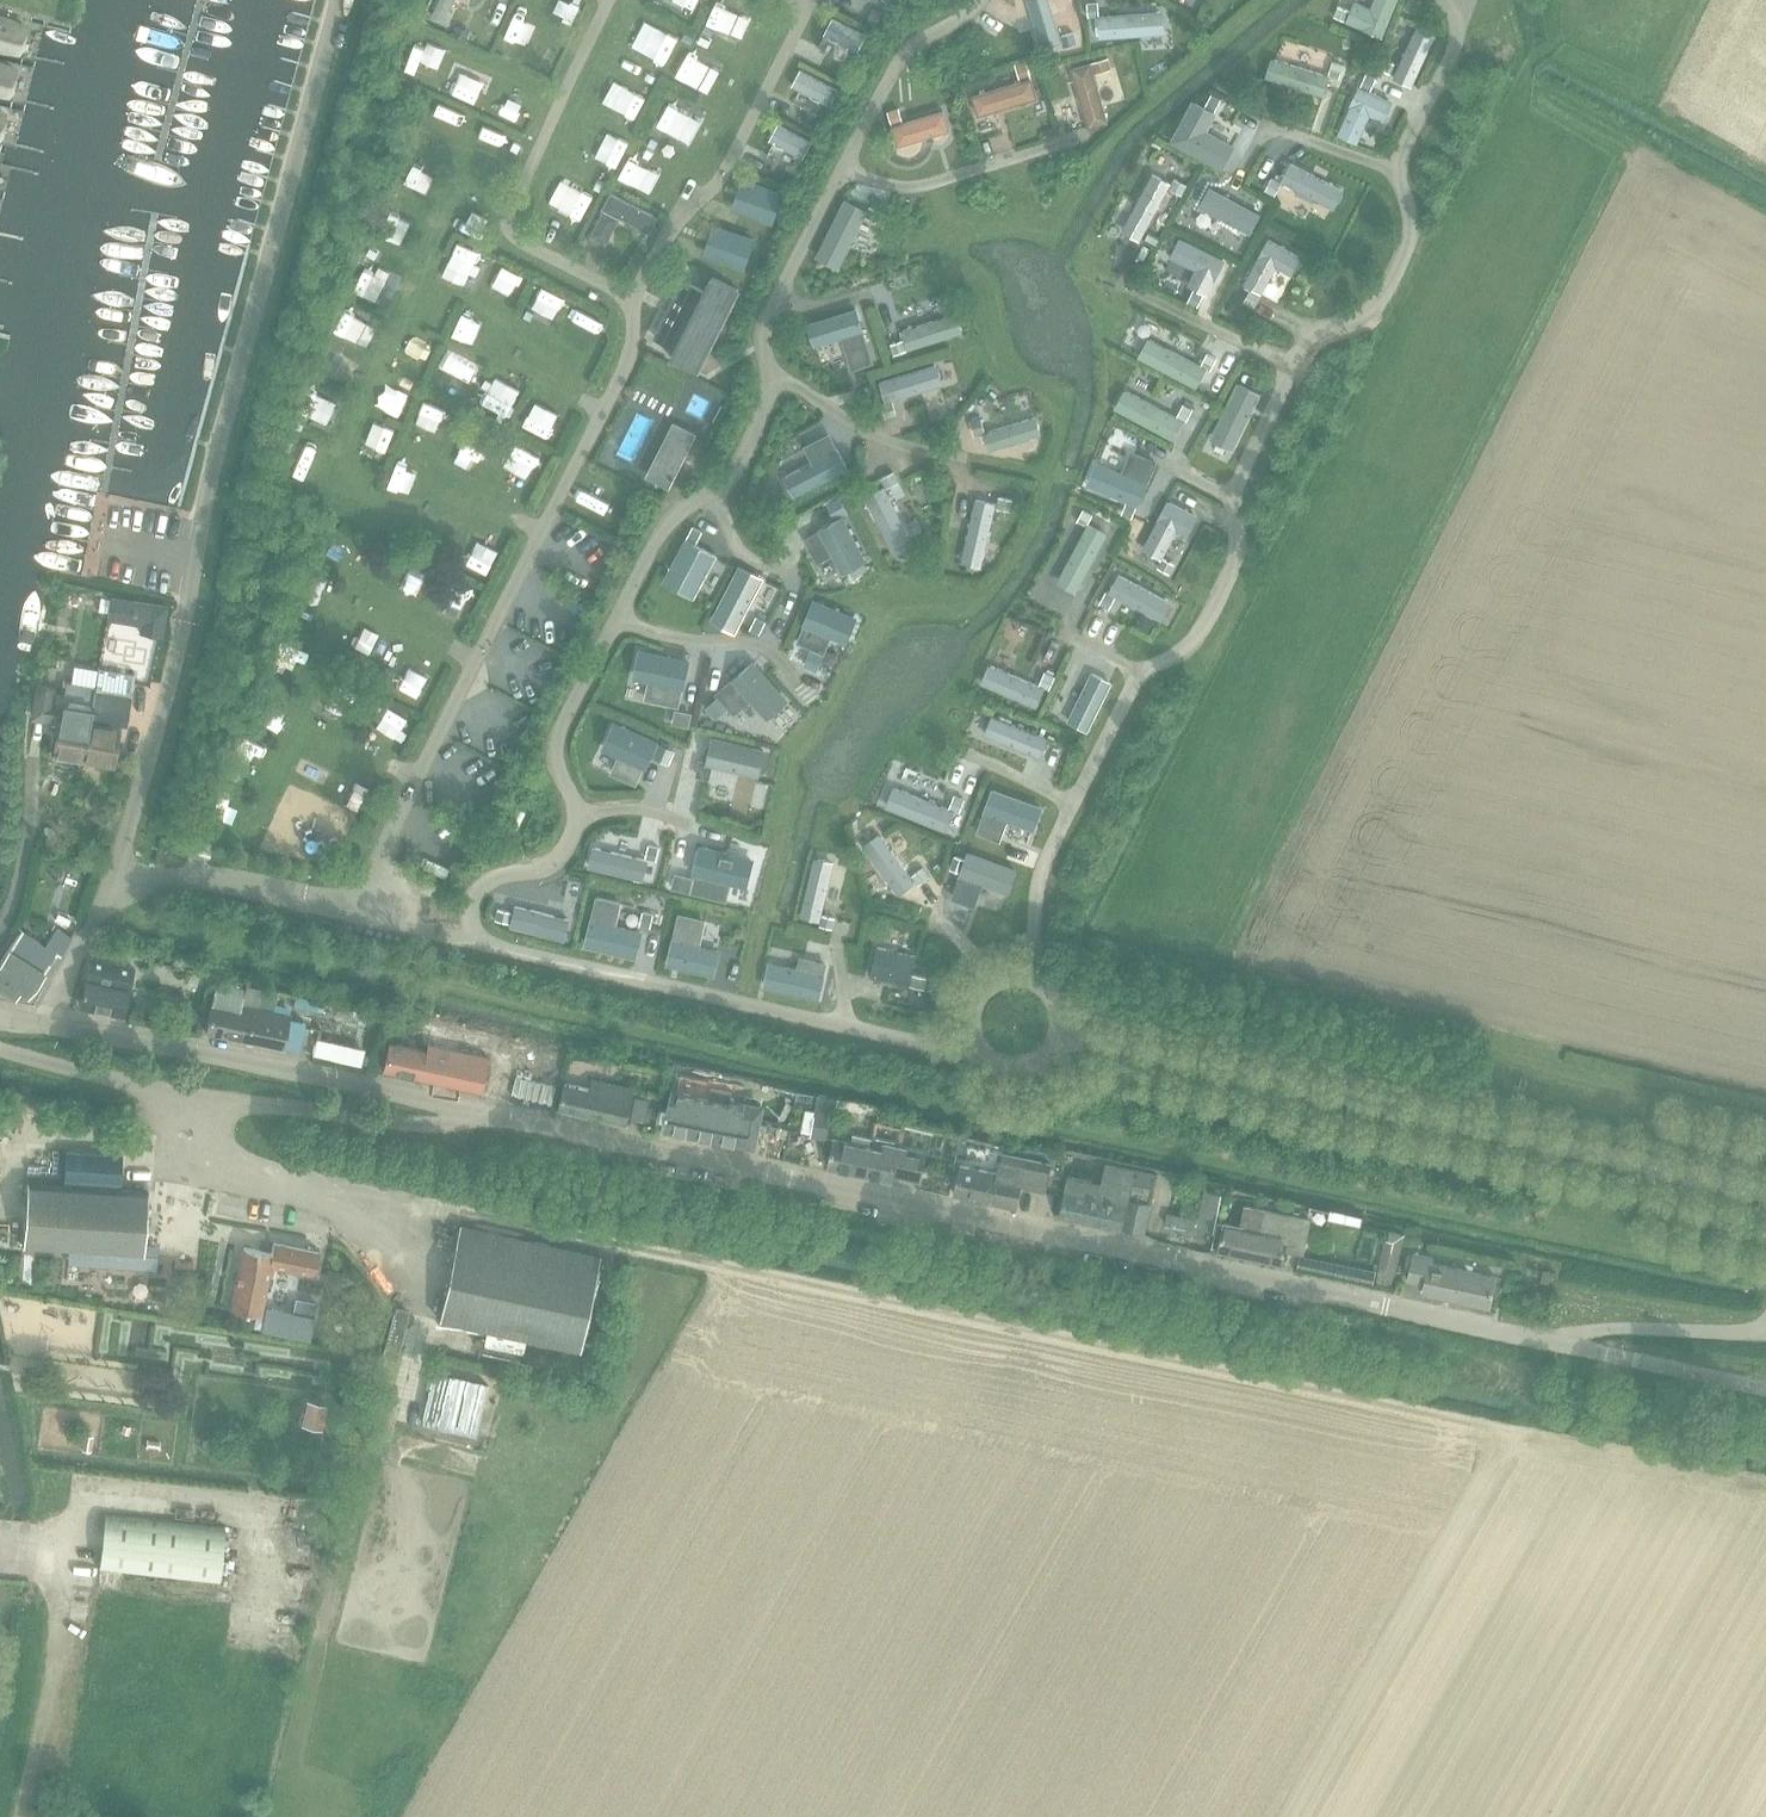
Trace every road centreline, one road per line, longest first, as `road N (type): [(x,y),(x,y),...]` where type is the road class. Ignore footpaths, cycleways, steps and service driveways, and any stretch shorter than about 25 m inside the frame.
road 1 (residential): [(1386,1306),(45,1024)]
road 2 (unclassified): [(45,1024),(118,865),(163,712),(232,402),(340,0)]
road 3 (unclassified): [(1765,1388),(1386,1306)]

